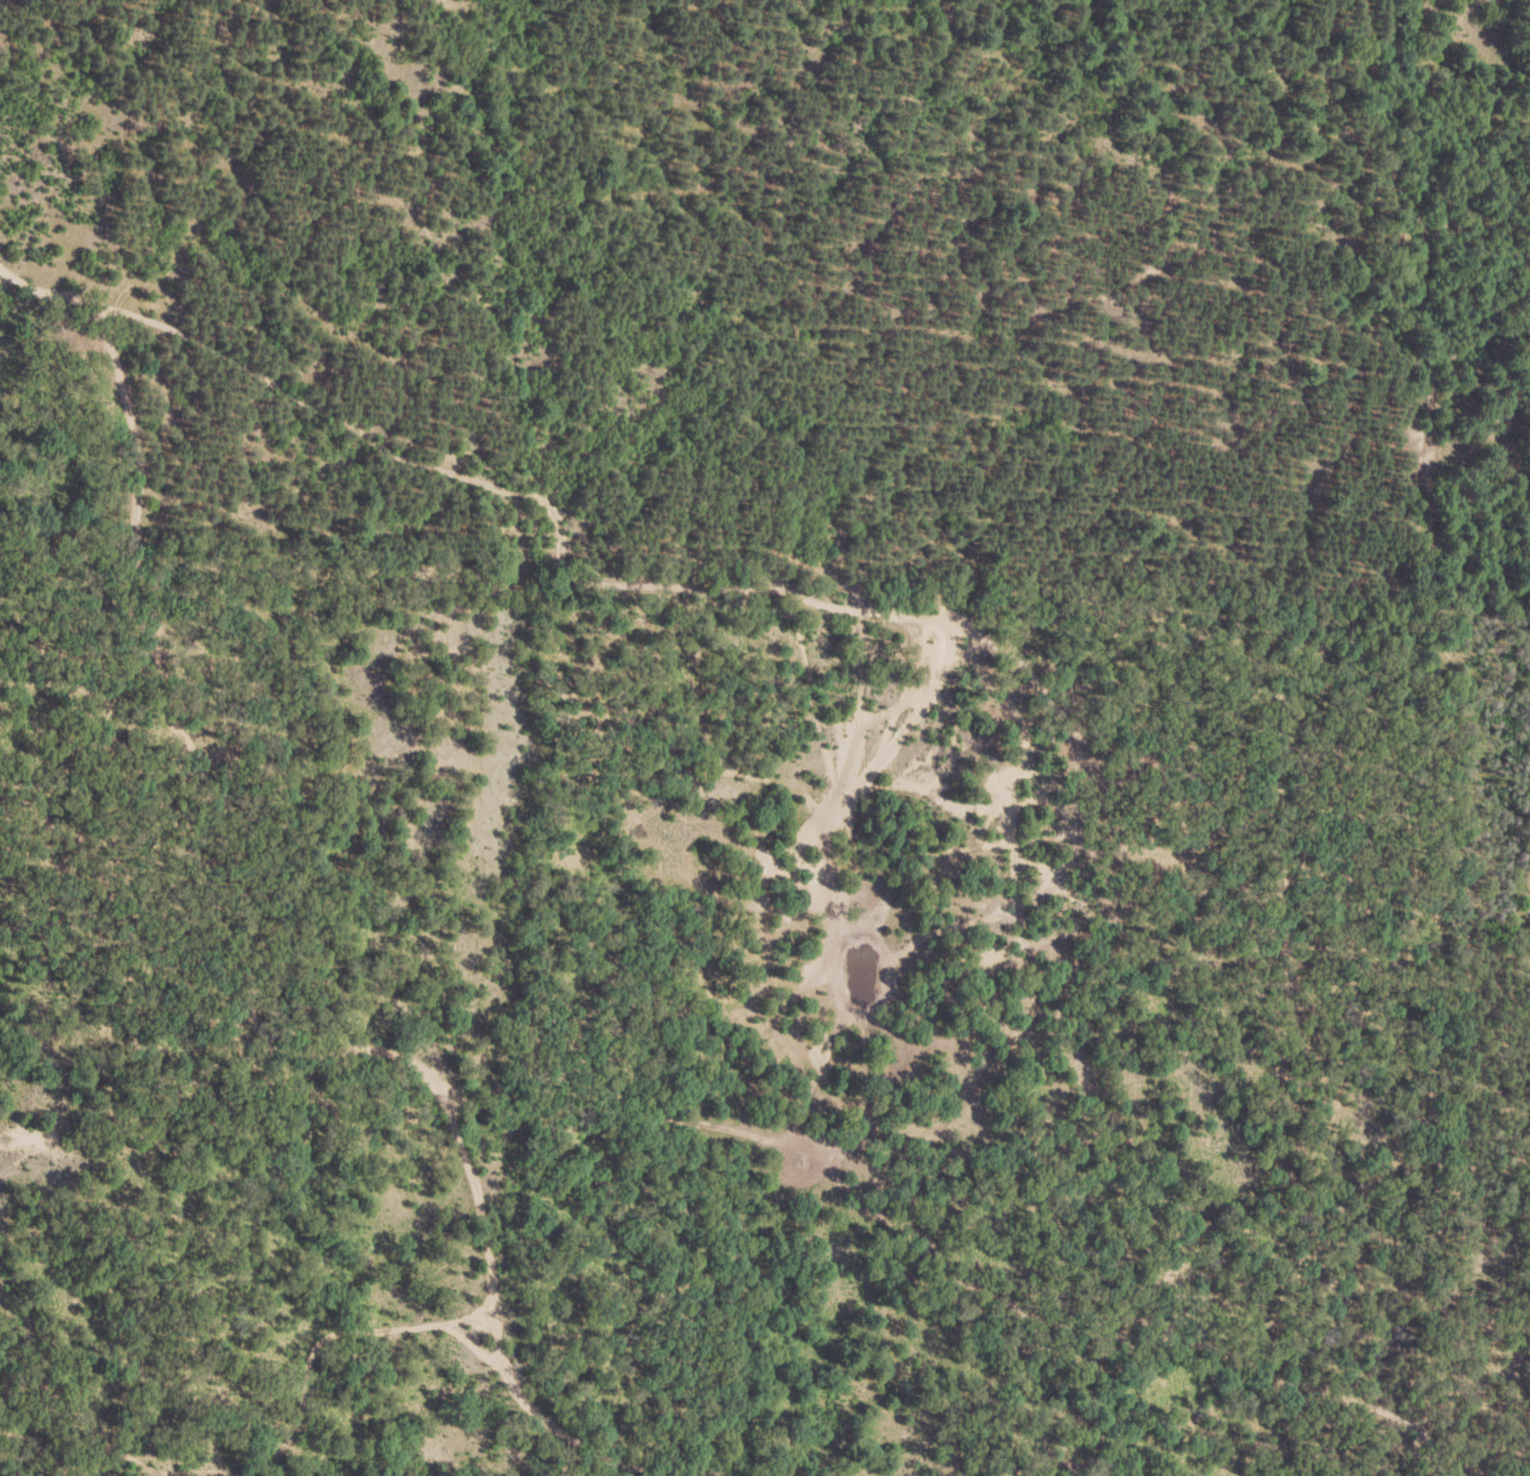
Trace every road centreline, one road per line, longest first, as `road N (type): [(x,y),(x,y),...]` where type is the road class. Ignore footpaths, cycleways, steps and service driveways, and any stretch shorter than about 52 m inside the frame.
road 1 (residential): [(1353,0),(1420,322),(1417,373),(1453,815),(1441,888),(1434,1048),(1449,1475)]

